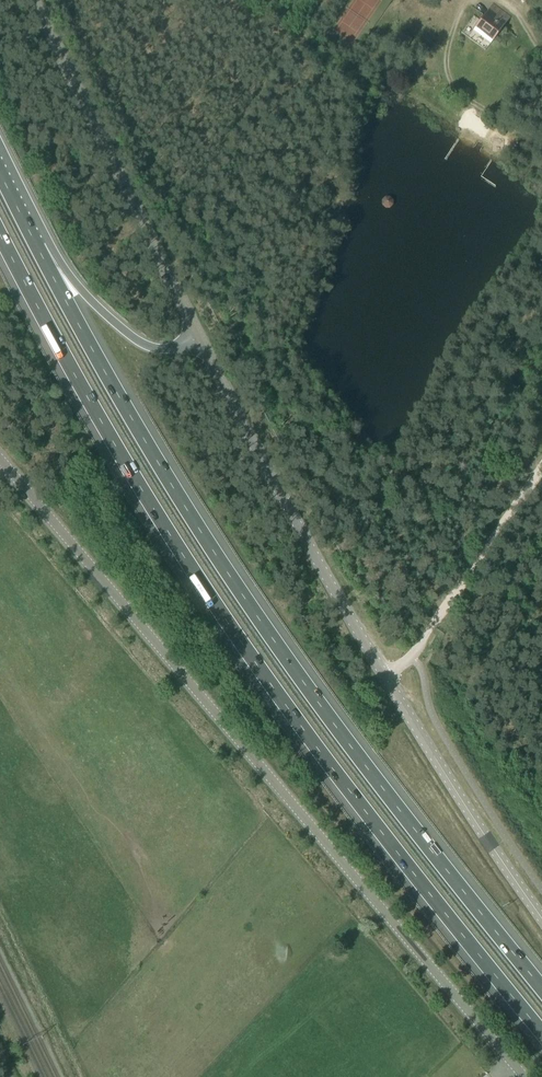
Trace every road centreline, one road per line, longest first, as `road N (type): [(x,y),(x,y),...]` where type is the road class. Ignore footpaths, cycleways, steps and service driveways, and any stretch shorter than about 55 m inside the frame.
road 1 (motorway): [(0,233),(82,389),(229,626),(541,1033)]
road 2 (motorway): [(541,989),(258,617),(111,381),(37,245)]
road 3 (tertiary): [(523,1076),(0,458)]
road 4 (tertiary): [(387,680),(200,343)]
road 5 (tertiary): [(200,343),(34,0)]
road 6 (tertiary): [(541,913),(387,680)]
road 7 (motorway): [(200,343),(162,350),(142,343),(37,245)]

